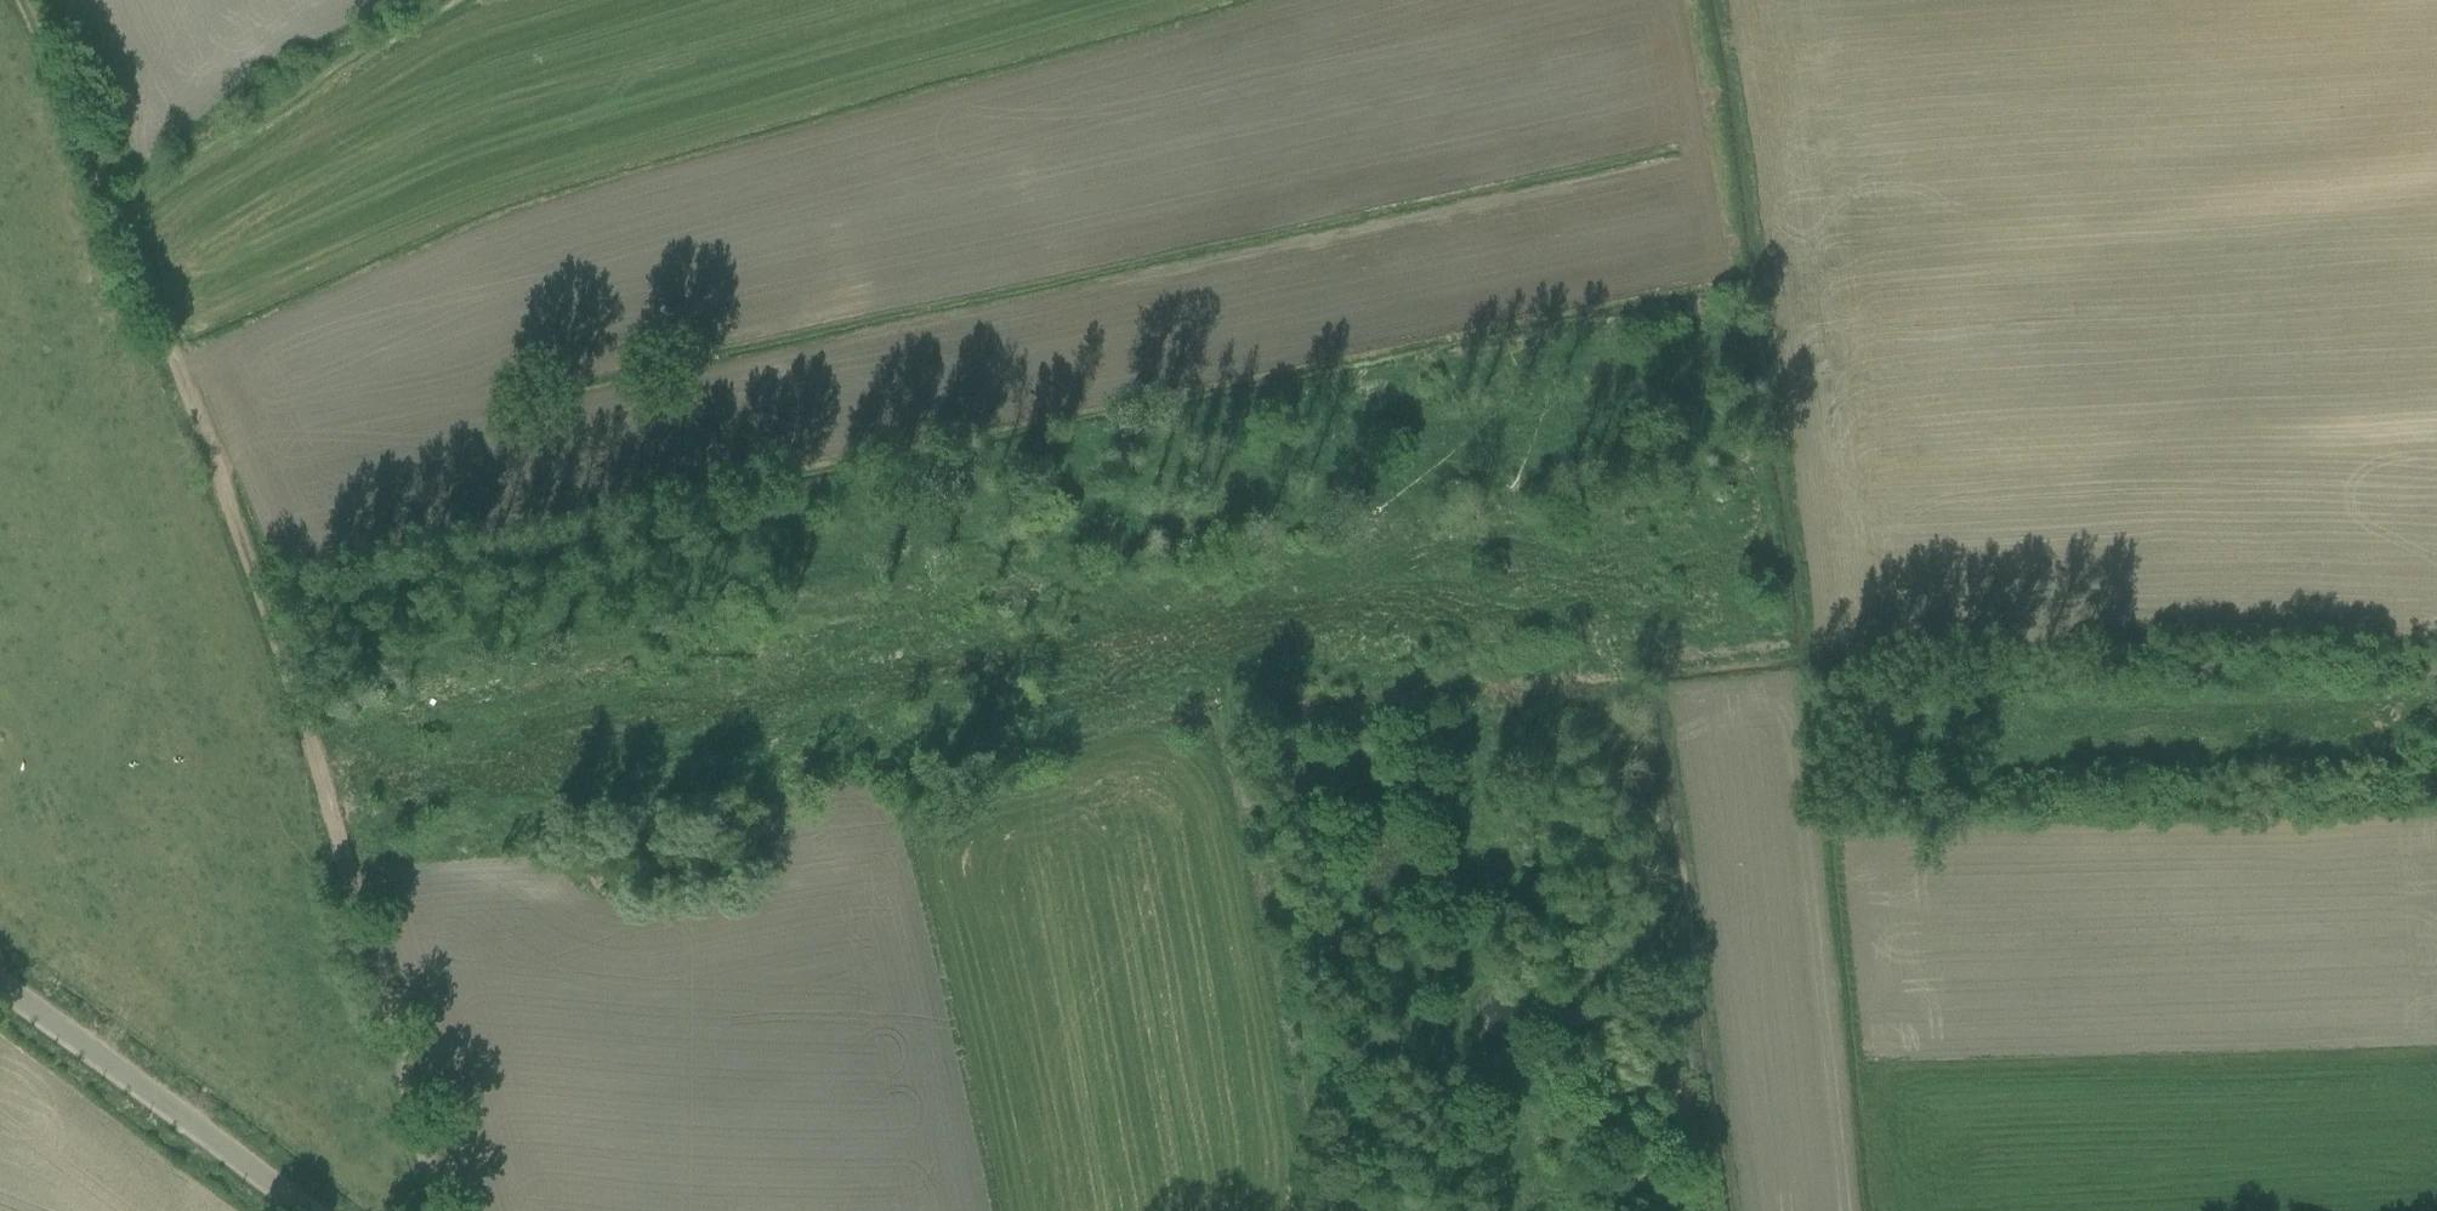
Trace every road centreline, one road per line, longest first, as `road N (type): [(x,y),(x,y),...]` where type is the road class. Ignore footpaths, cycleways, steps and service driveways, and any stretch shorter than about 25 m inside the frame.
road 1 (residential): [(0,991),(304,1210)]

